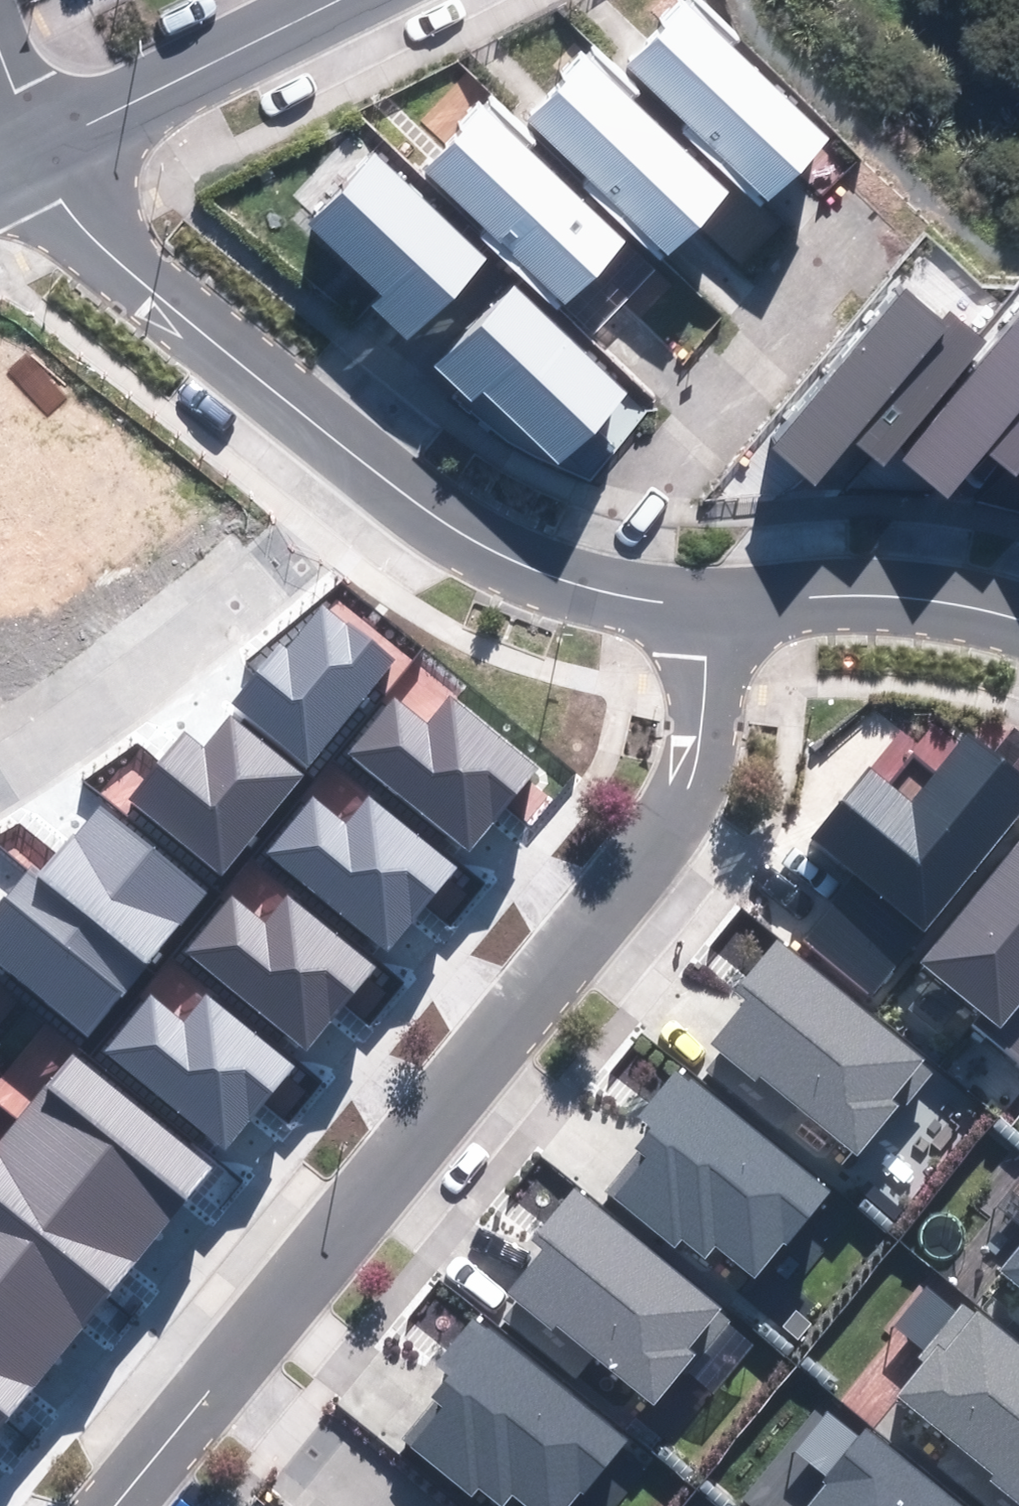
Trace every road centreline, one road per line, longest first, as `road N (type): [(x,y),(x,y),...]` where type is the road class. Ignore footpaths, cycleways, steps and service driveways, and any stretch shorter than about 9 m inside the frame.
road 1 (residential): [(214,1391),(653,870),(693,801),(712,595)]
road 2 (residential): [(378,482),(101,231),(40,140)]
road 3 (residential): [(0,757),(70,715),(378,482)]
road 4 (residential): [(591,588),(852,241)]
road 5 (tertiary): [(40,140),(320,0)]
road 6 (residential): [(1018,612),(964,596),(835,588),(712,595)]
road 7 (residential): [(591,588),(513,556),(378,482)]
road 8 (residential): [(214,1391),(350,1505)]
road 9 (residential): [(118,1505),(214,1391)]
road 10 (residential): [(712,595),(591,588)]

